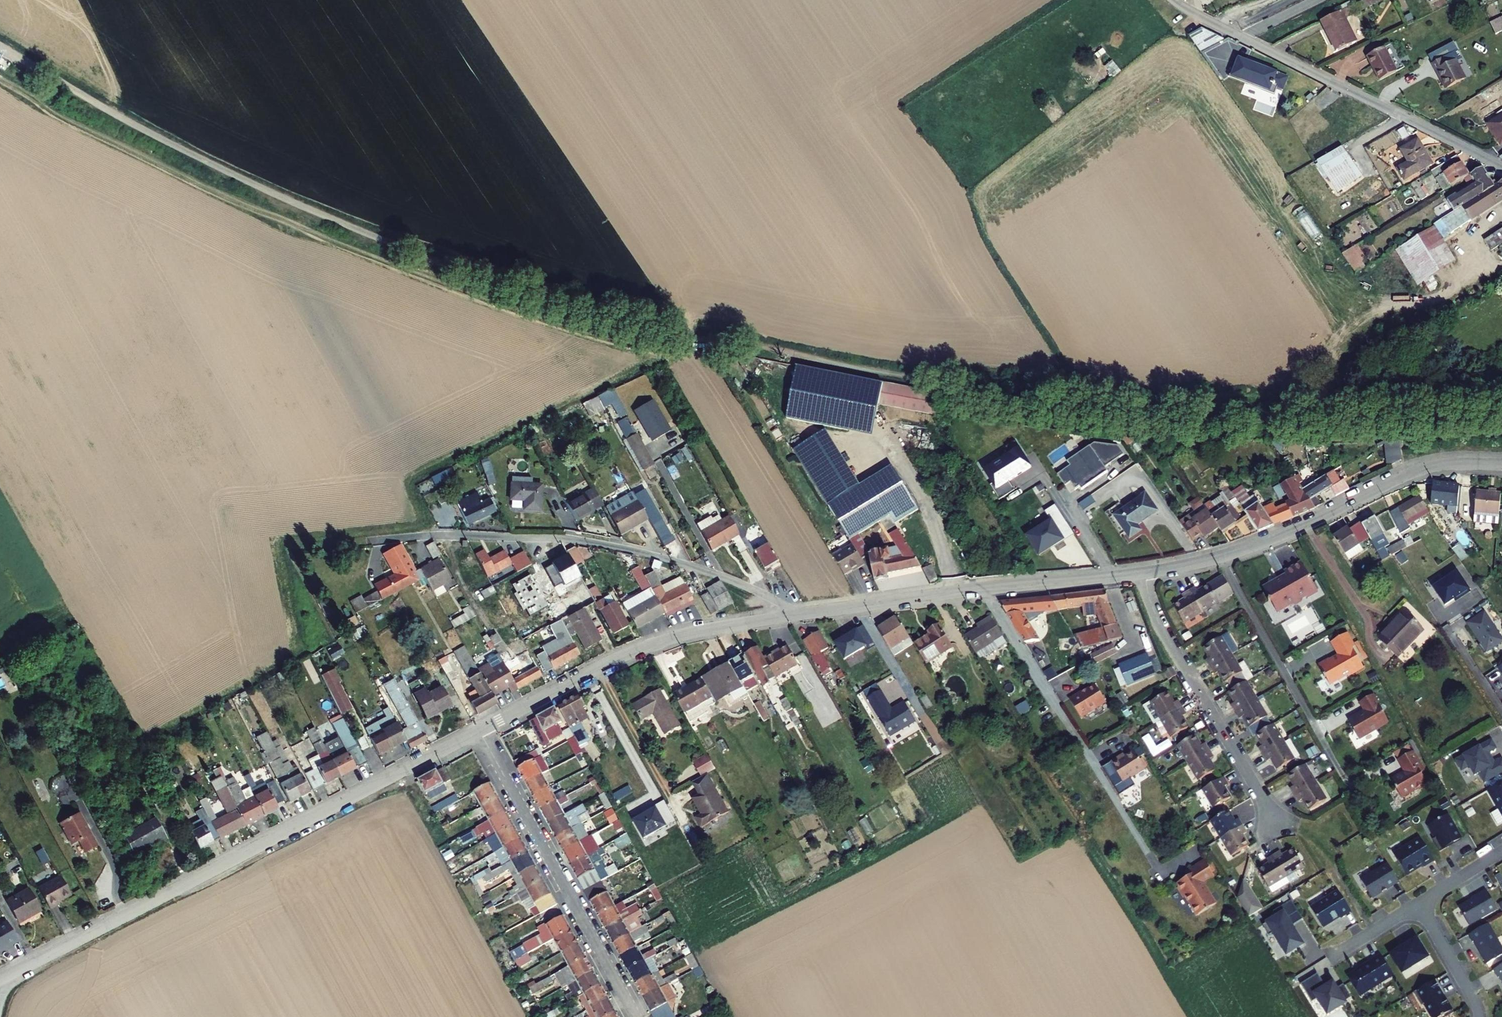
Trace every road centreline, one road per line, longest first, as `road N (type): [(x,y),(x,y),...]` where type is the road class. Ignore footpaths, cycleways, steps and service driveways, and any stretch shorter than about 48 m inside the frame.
road 1 (residential): [(480,729),(1,979)]
road 2 (residential): [(790,614),(725,577),(599,544),(439,535),(375,541)]
road 3 (residential): [(1501,166),(1174,0)]
road 4 (residential): [(1143,573),(790,614)]
road 5 (residential): [(790,614),(645,646),(480,729)]
road 6 (residential): [(480,729),(637,1016)]
road 7 (residential): [(1501,464),(1417,470),(1219,556)]
road 8 (residential): [(1143,573),(1170,642),(1276,821)]
road 9 (residential): [(1219,556),(1348,785)]
road 10 (residential): [(1419,902),(1480,1016)]

